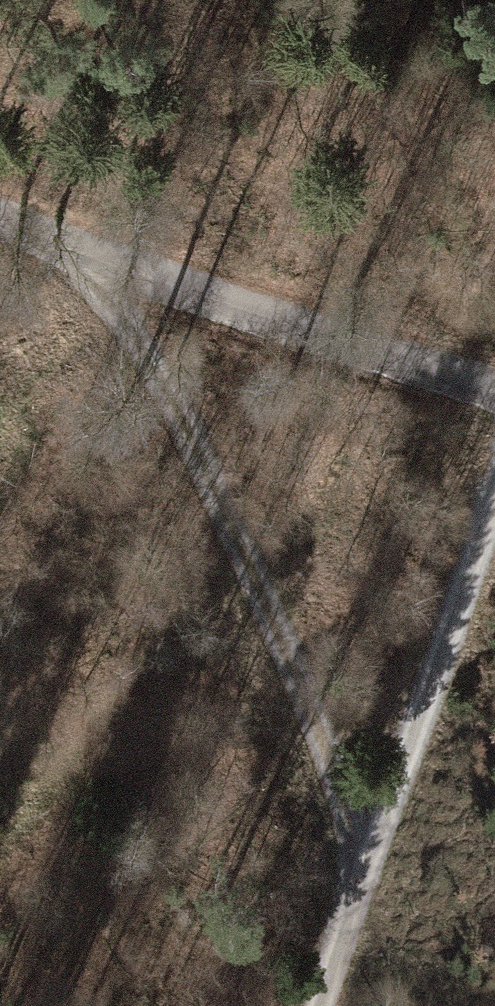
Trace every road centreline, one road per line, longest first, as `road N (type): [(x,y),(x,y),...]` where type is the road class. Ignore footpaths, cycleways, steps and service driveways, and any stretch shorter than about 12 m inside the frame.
road 1 (track): [(119,268),(274,626),(366,867),(318,1005)]
road 2 (unclassified): [(0,220),(494,391)]
road 3 (track): [(494,501),(366,867)]

